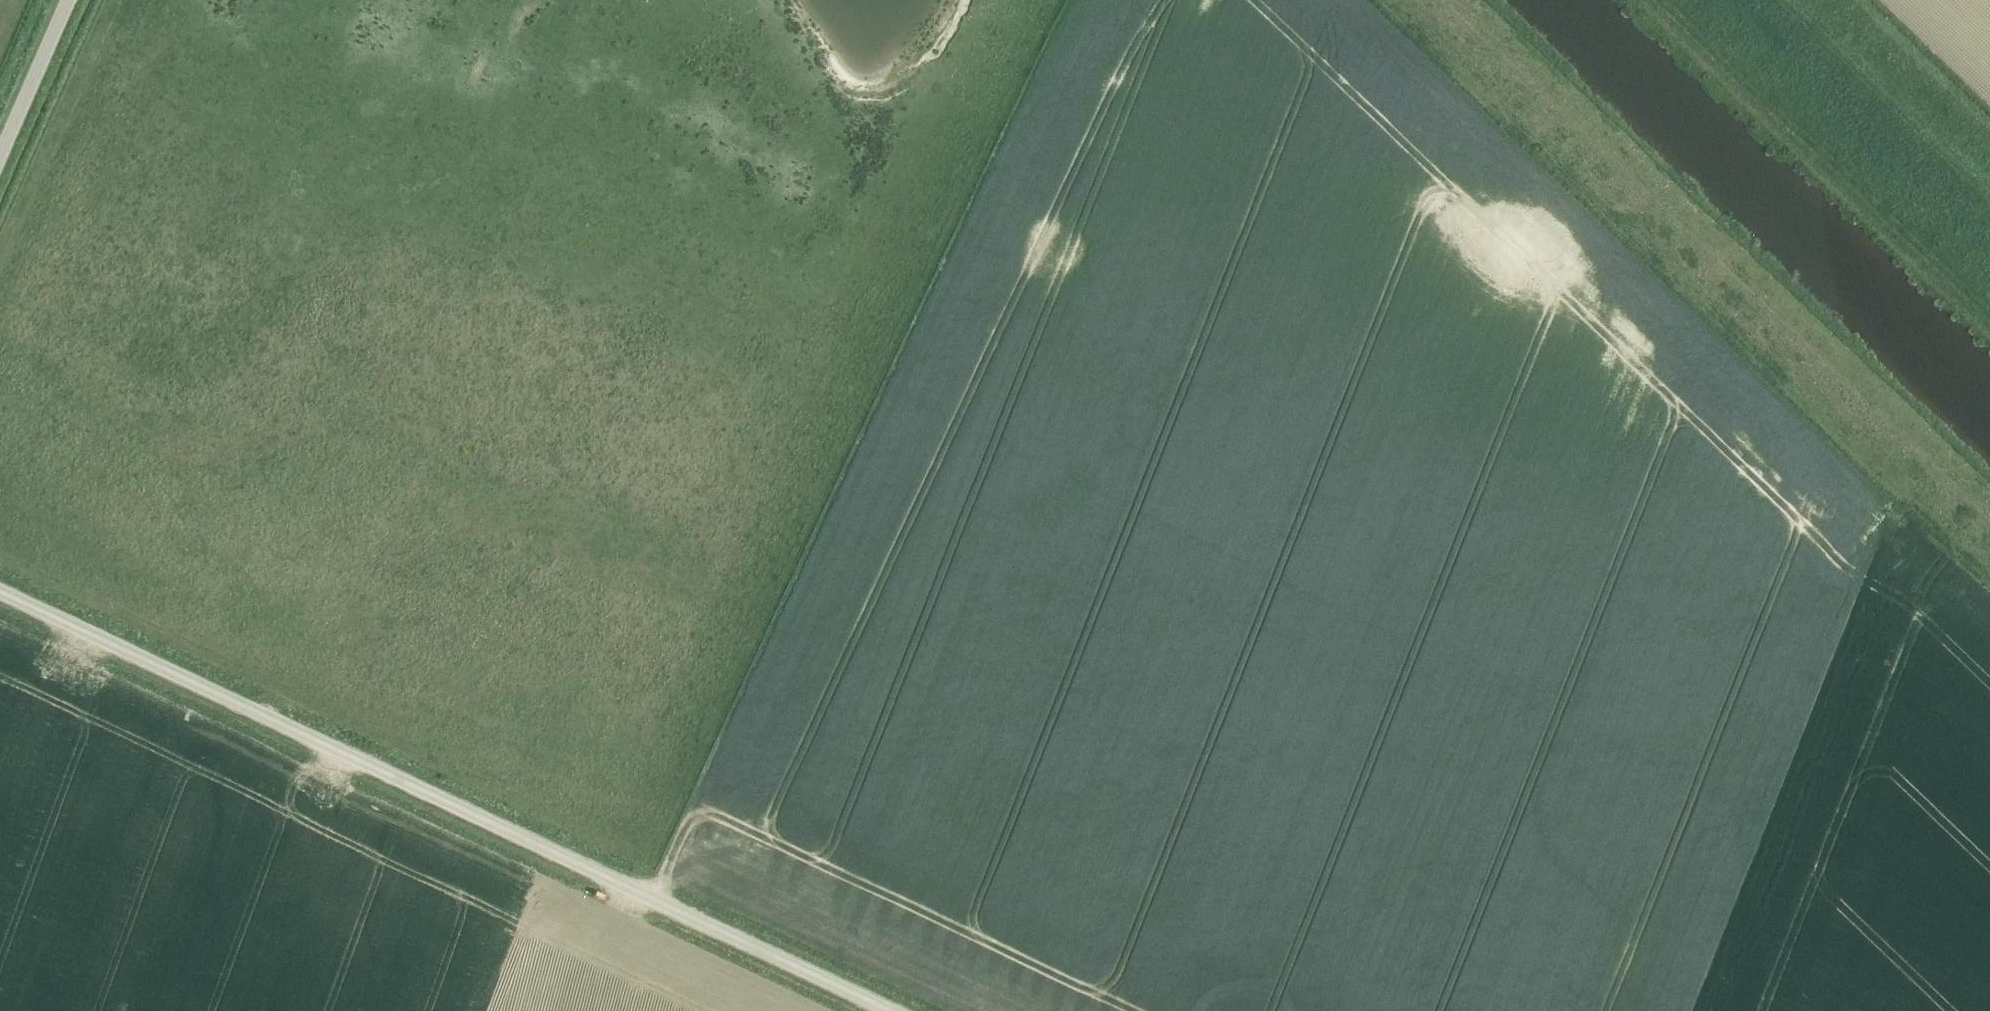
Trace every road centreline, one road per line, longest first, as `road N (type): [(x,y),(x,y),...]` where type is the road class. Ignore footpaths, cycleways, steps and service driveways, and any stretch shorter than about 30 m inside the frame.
road 1 (unclassified): [(894,1010),(0,590)]
road 2 (unclassified): [(0,162),(71,0)]

